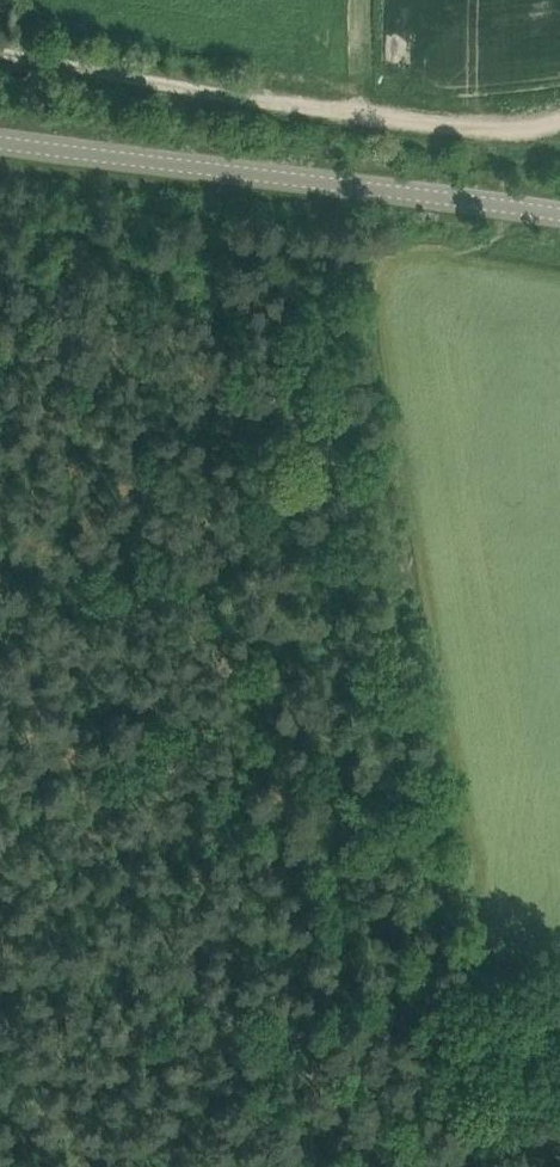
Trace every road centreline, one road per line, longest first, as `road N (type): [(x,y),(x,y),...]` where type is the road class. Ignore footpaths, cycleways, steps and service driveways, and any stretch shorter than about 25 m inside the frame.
road 1 (track): [(559,119),(491,132),(0,51)]
road 2 (tertiary): [(559,213),(0,141)]

